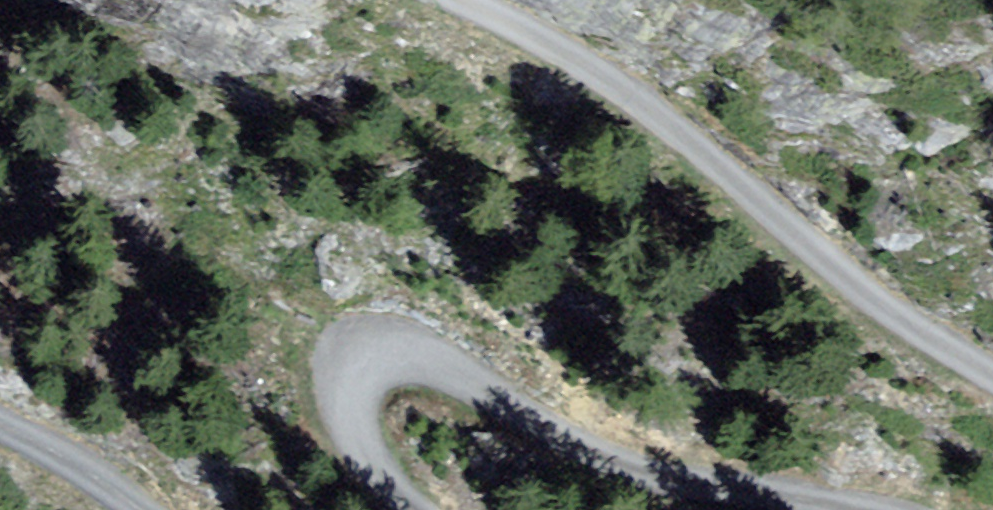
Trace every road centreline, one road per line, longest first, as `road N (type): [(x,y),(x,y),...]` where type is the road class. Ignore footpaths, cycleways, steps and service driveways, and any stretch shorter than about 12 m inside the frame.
road 1 (unclassified): [(423,509),(365,431),(364,359),(431,367),(669,486),(862,509)]
road 2 (unclassified): [(992,376),(902,313),(807,216),(612,70),(454,0)]
road 3 (unclassified): [(0,429),(139,509)]

